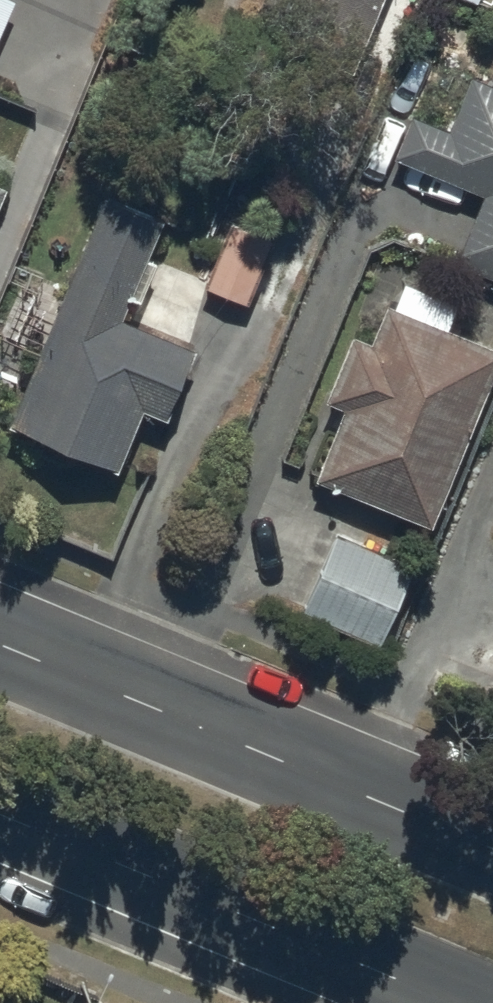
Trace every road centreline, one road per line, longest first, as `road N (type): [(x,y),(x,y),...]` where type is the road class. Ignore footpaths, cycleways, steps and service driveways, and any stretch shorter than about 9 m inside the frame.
road 1 (trunk): [(0,662),(492,858)]
road 2 (trunk): [(438,1002),(0,823)]

